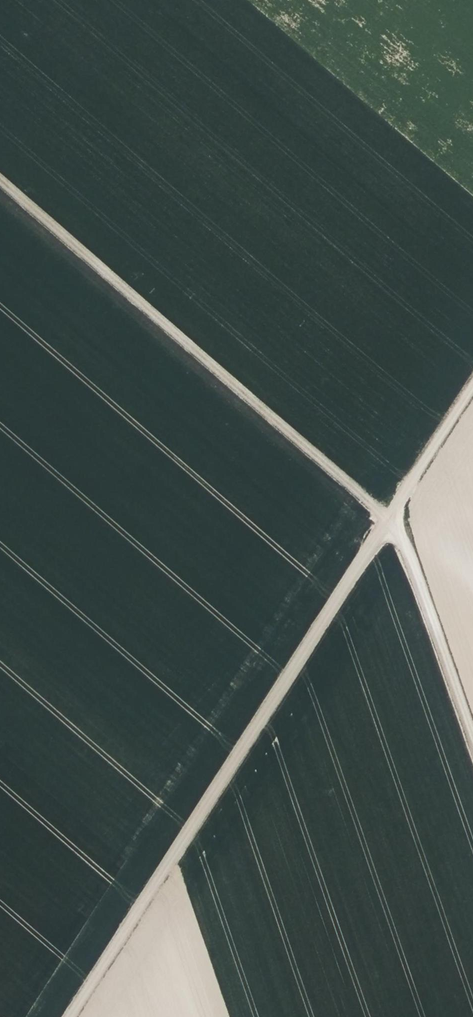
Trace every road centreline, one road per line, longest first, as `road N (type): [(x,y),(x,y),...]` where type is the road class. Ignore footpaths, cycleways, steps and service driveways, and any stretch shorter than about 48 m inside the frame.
road 1 (track): [(0,175),(391,514),(472,745)]
road 2 (track): [(70,1016),(472,386)]

